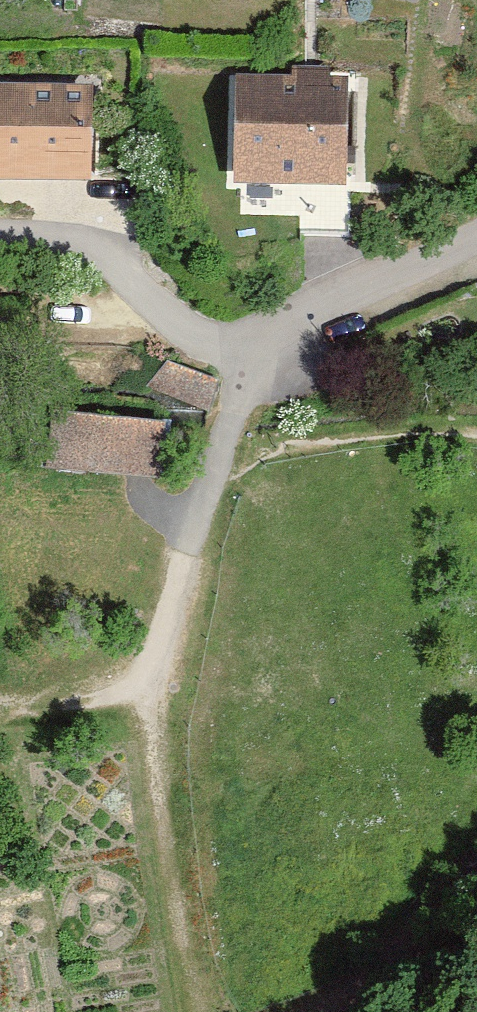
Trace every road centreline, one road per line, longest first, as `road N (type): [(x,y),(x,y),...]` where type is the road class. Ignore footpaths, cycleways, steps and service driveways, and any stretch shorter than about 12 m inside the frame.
road 1 (track): [(214,1011),(188,936),(147,667)]
road 2 (residential): [(257,356),(171,319),(93,251),(0,234)]
road 3 (residential): [(476,236),(311,319),(257,356)]
road 4 (track): [(198,508),(147,667)]
road 5 (residential): [(257,356),(198,508)]
road 6 (track): [(147,667),(0,713)]

